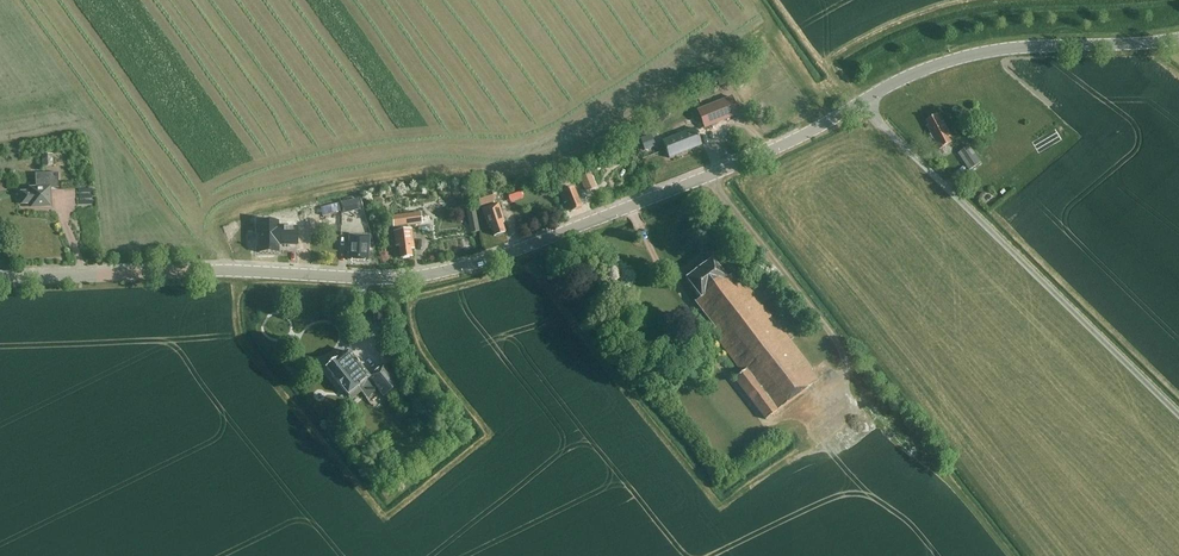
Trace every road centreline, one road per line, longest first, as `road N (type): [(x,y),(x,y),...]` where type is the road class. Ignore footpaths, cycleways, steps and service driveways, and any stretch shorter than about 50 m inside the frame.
road 1 (tertiary): [(211,270),(383,278),(448,271),(770,153),(935,65),(1006,50),(1178,39)]
road 2 (tertiary): [(211,270),(0,281)]

